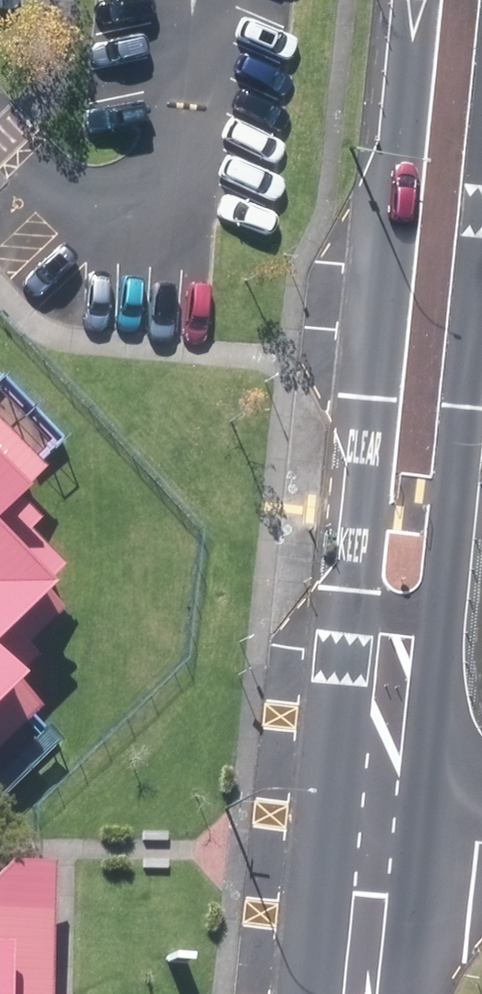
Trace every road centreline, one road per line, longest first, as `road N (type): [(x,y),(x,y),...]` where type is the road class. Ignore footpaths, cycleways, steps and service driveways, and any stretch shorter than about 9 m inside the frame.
road 1 (secondary): [(393,835),(353,513),(405,0)]
road 2 (secondary): [(481,357),(468,496),(393,835)]
road 3 (secondary): [(378,993),(393,835)]

